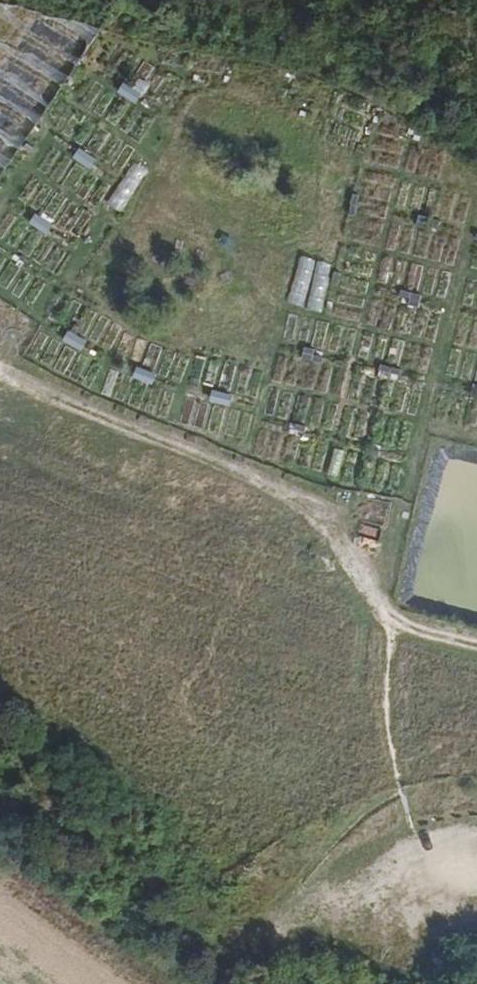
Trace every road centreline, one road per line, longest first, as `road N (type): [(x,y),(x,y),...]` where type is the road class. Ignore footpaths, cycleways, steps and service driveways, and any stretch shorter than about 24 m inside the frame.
road 1 (track): [(476,642),(406,623),(327,525),(0,372)]

